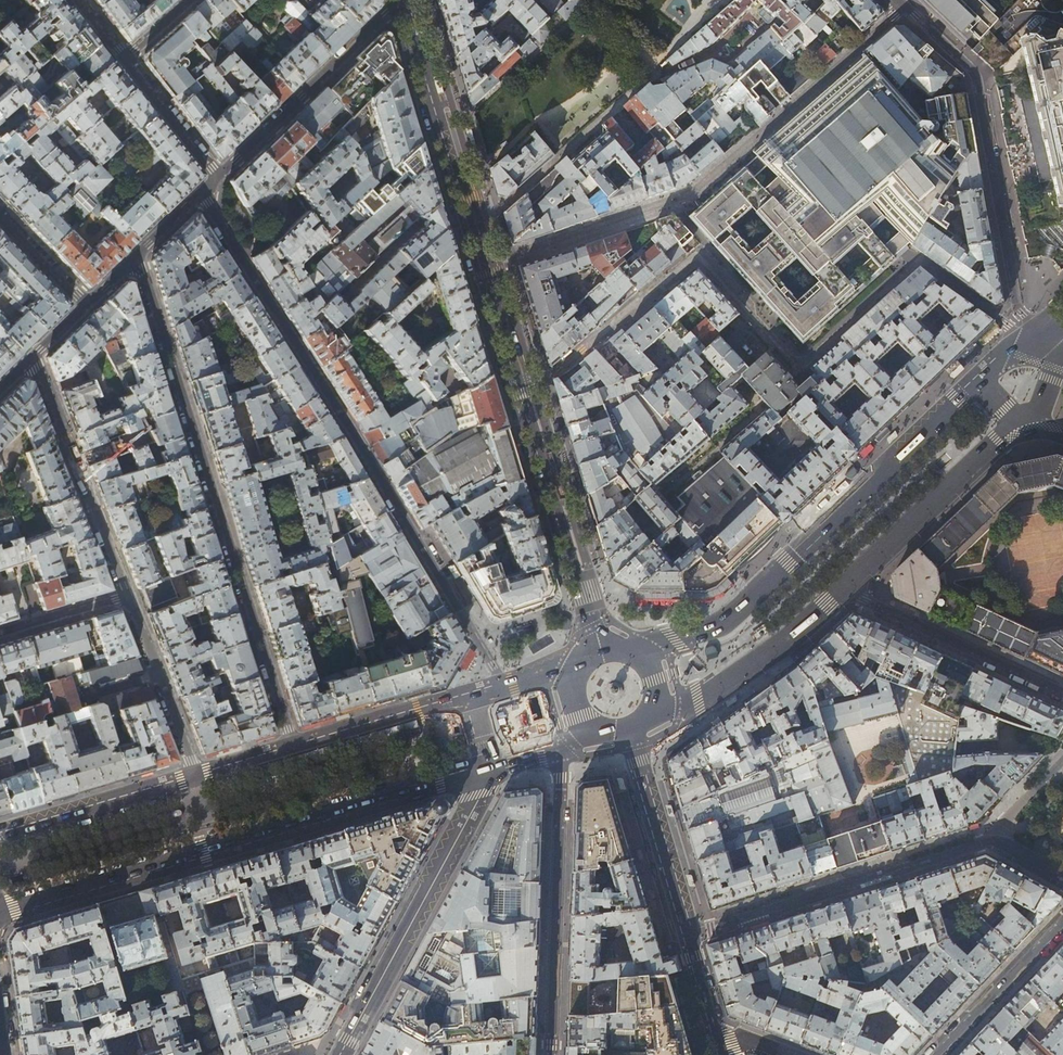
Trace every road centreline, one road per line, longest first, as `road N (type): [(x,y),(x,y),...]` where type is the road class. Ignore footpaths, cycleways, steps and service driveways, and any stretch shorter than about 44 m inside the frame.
road 1 (residential): [(518,382),(556,372),(699,251),(799,369),(922,260),(1029,345)]
road 2 (residential): [(203,195),(499,688)]
road 3 (residential): [(294,748),(138,257)]
road 4 (primary): [(0,911),(490,765)]
road 5 (residential): [(479,263),(692,191),(903,6)]
road 6 (primary): [(978,382),(730,619),(628,646)]
road 7 (residential): [(687,937),(988,841),(1062,879)]
road 8 (residential): [(1029,345),(975,75),(903,6)]
road 9 (secondary): [(490,765),(336,1054)]
road 10 (residential): [(564,746),(552,1054)]
road 11 (primary): [(602,647),(518,382)]
road 12 (primary): [(479,263),(399,3)]
road 13 (residential): [(33,357),(125,596)]
road 14 (residential): [(399,3),(220,178)]
road 15 (residential): [(1062,695),(844,588)]
road 16 (primary): [(844,588),(1019,426)]
road 17 (primary): [(658,714),(717,687),(844,588)]
road 18 (tertiary): [(687,937),(630,730)]
road 19 (primary): [(196,778),(0,836)]
road 20 (residential): [(125,596),(196,778)]
road 21 (residential): [(935,1054),(1062,921)]
road 22 (primary): [(470,697),(294,748)]
road 23 (residential): [(127,59),(220,178)]
road 24 (residential): [(0,634),(125,596)]
road 25 (primary): [(518,382),(479,263)]
road 26 (residential): [(87,306),(0,218)]

